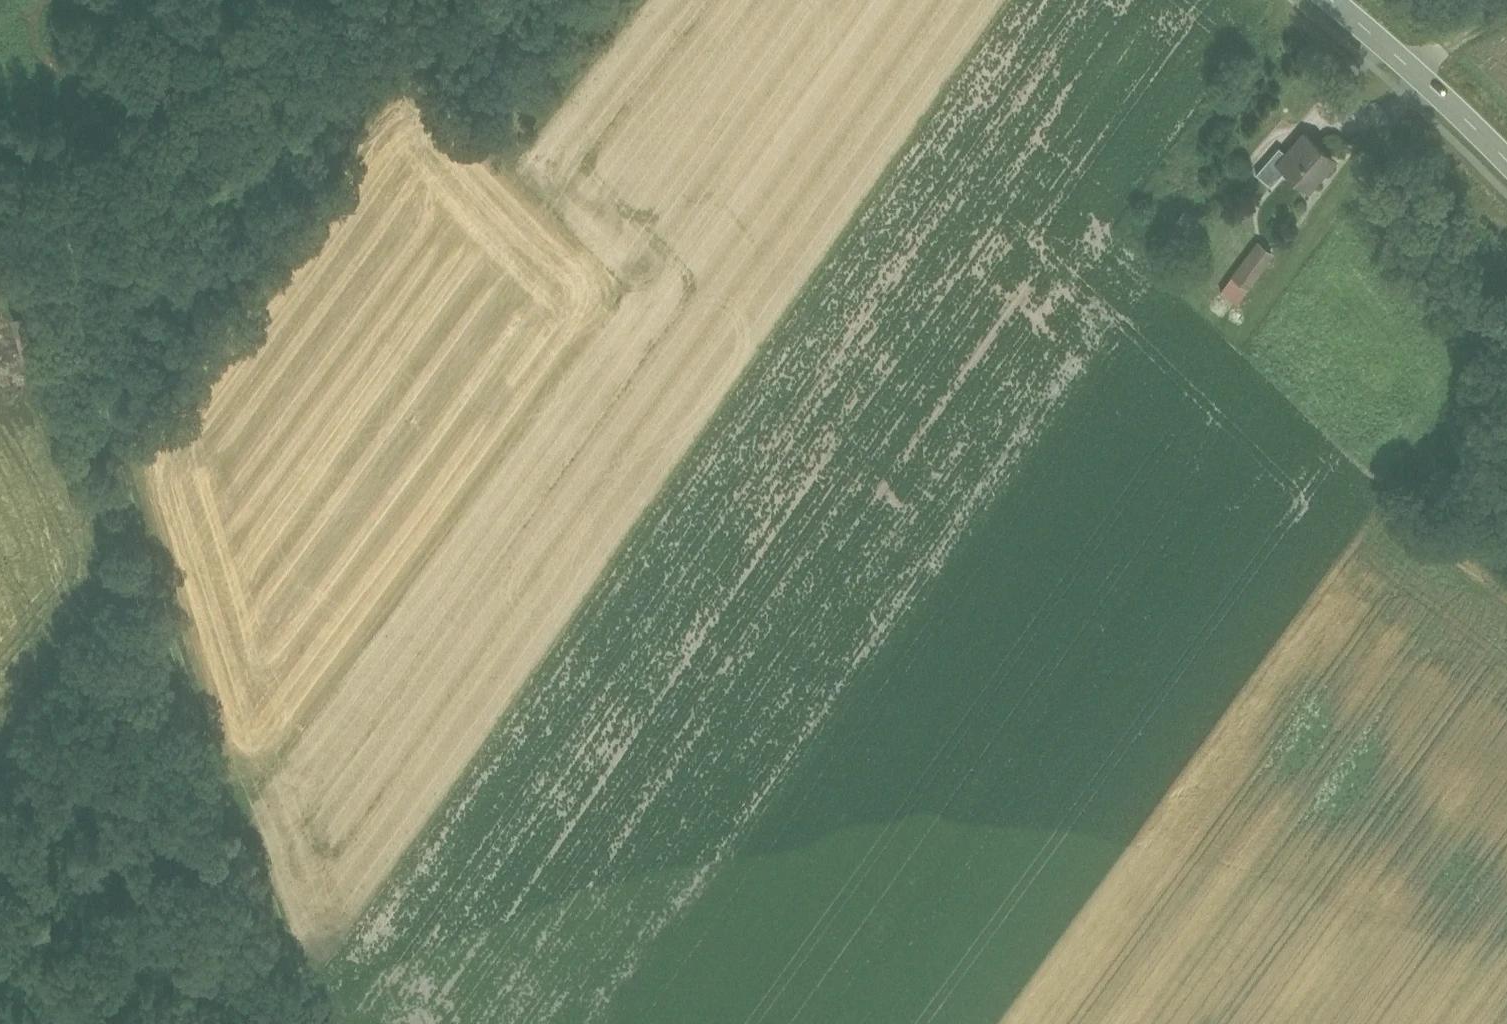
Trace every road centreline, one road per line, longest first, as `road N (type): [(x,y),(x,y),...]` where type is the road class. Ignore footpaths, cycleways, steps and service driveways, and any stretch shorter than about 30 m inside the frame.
road 1 (tertiary): [(1329,0),(1506,166)]

